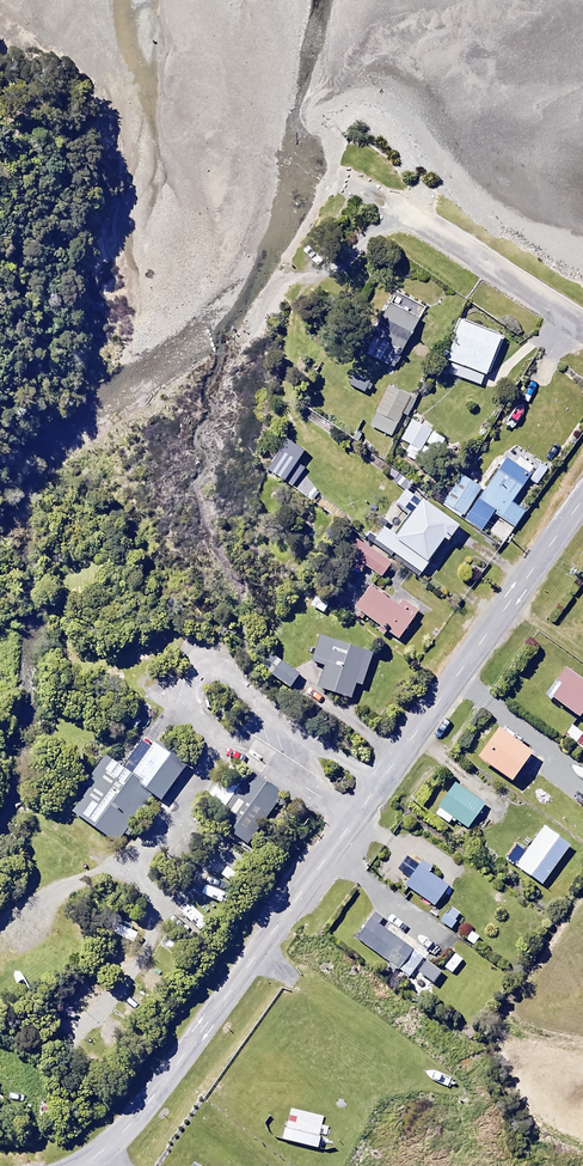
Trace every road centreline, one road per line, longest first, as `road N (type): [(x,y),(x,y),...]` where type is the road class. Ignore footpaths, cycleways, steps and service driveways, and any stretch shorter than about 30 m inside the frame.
road 1 (tertiary): [(80,1165),(129,1125),(582,499)]
road 2 (unclassified): [(389,202),(582,322)]

